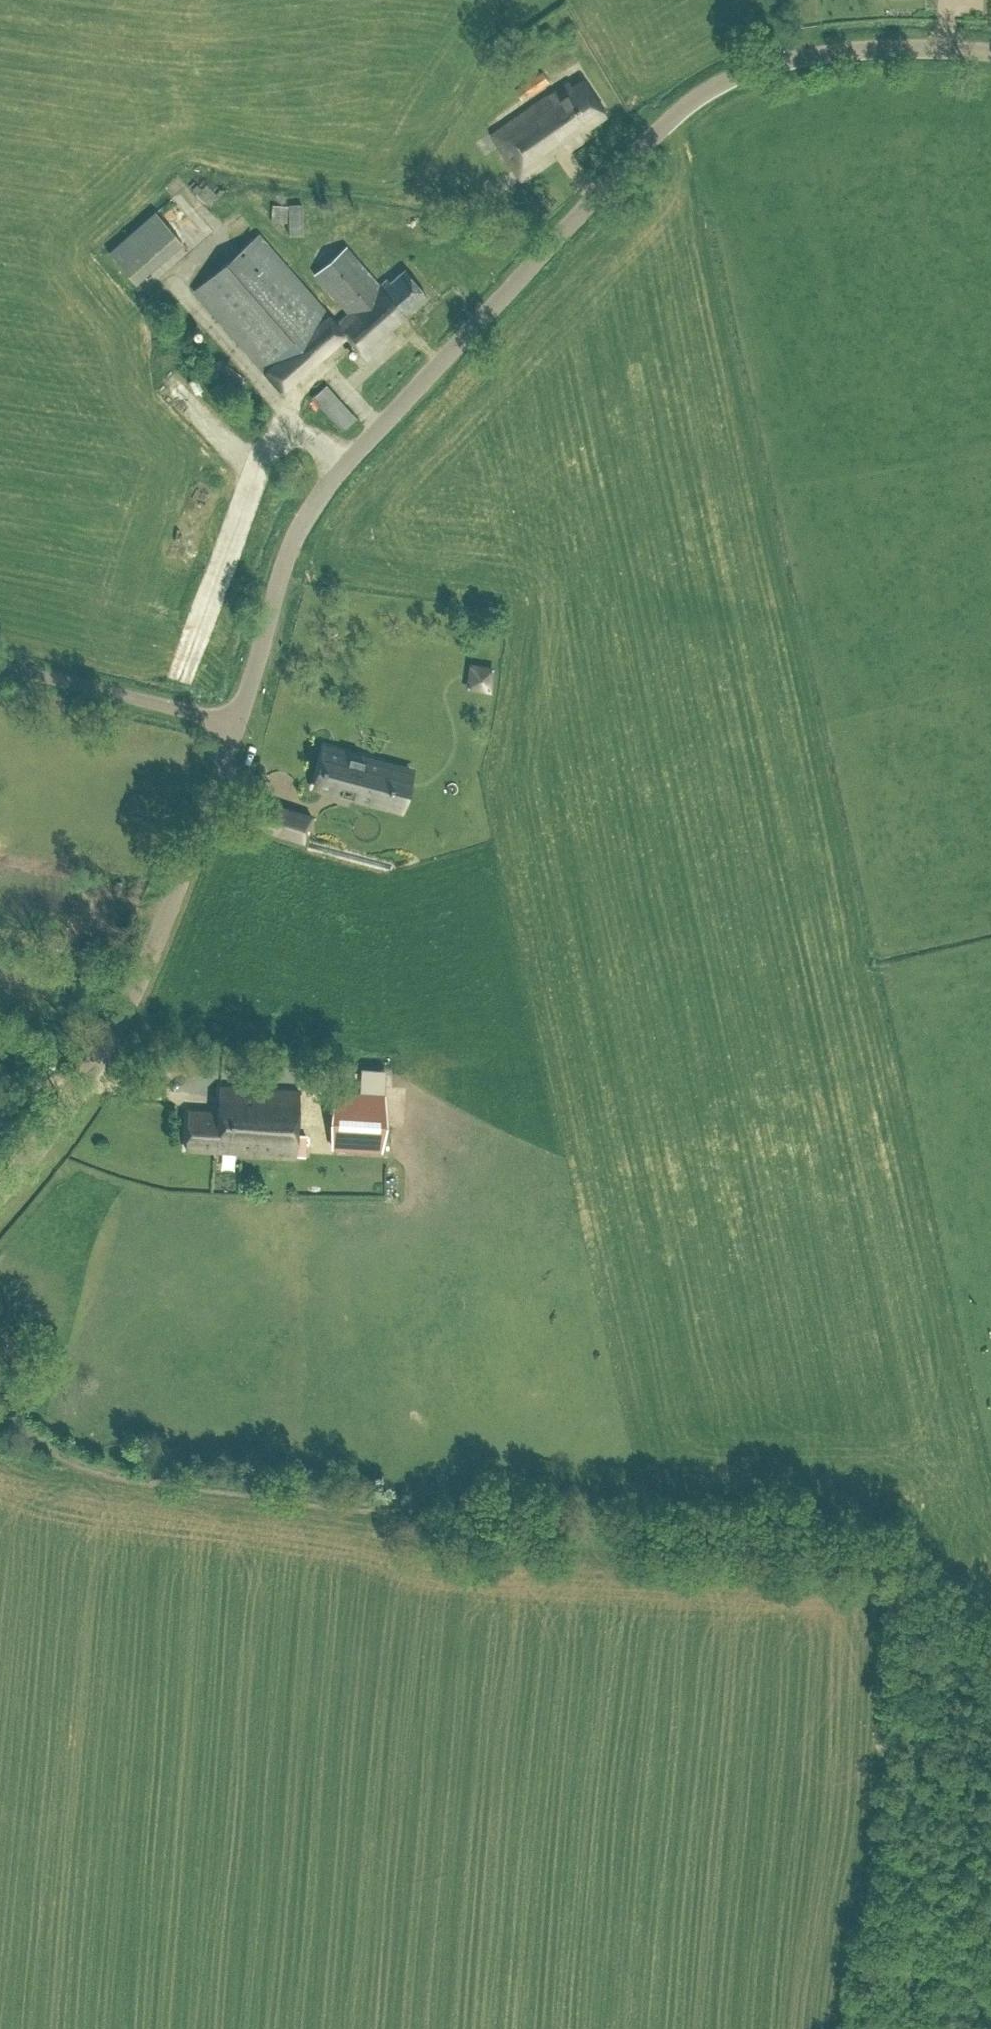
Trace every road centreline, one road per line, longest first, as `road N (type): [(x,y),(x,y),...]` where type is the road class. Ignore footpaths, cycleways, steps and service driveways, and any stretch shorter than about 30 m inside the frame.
road 1 (unclassified): [(239,724),(283,569),(312,503),(675,114),(722,82),(794,57),(895,46),(990,51)]
road 2 (track): [(990,1619),(940,1575),(878,1545),(808,1532),(309,1500),(74,1463),(0,1418)]
road 3 (unclassified): [(0,1188),(49,1130),(111,1032),(239,724)]
road 4 (unclassified): [(239,724),(0,662)]

